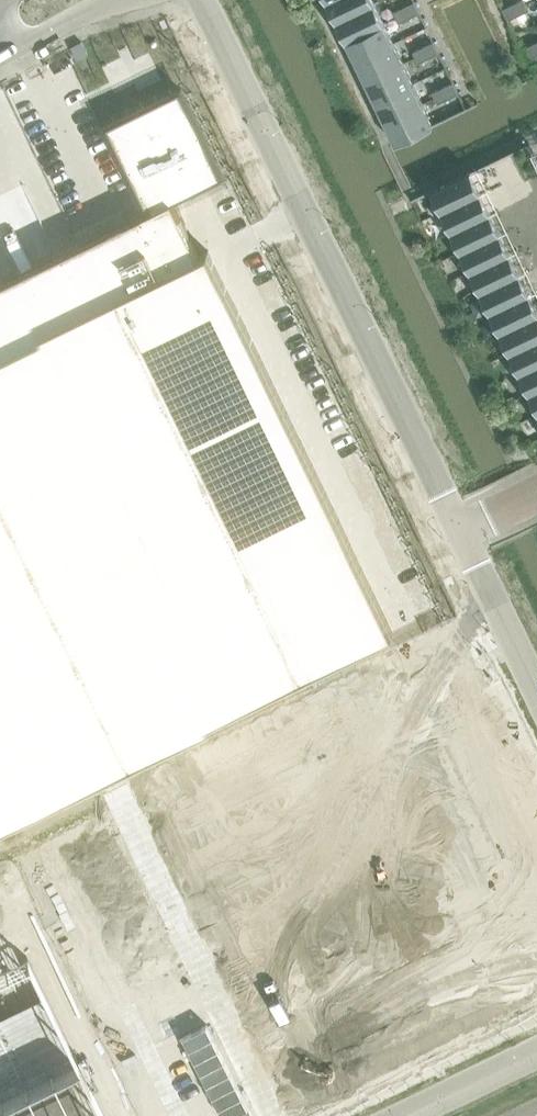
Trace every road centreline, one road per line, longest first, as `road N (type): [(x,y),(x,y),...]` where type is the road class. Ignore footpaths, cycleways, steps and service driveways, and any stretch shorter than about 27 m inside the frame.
road 1 (unclassified): [(456,520),(207,0)]
road 2 (unclassified): [(536,689),(467,544)]
road 3 (unclassified): [(413,1115),(536,1057)]

